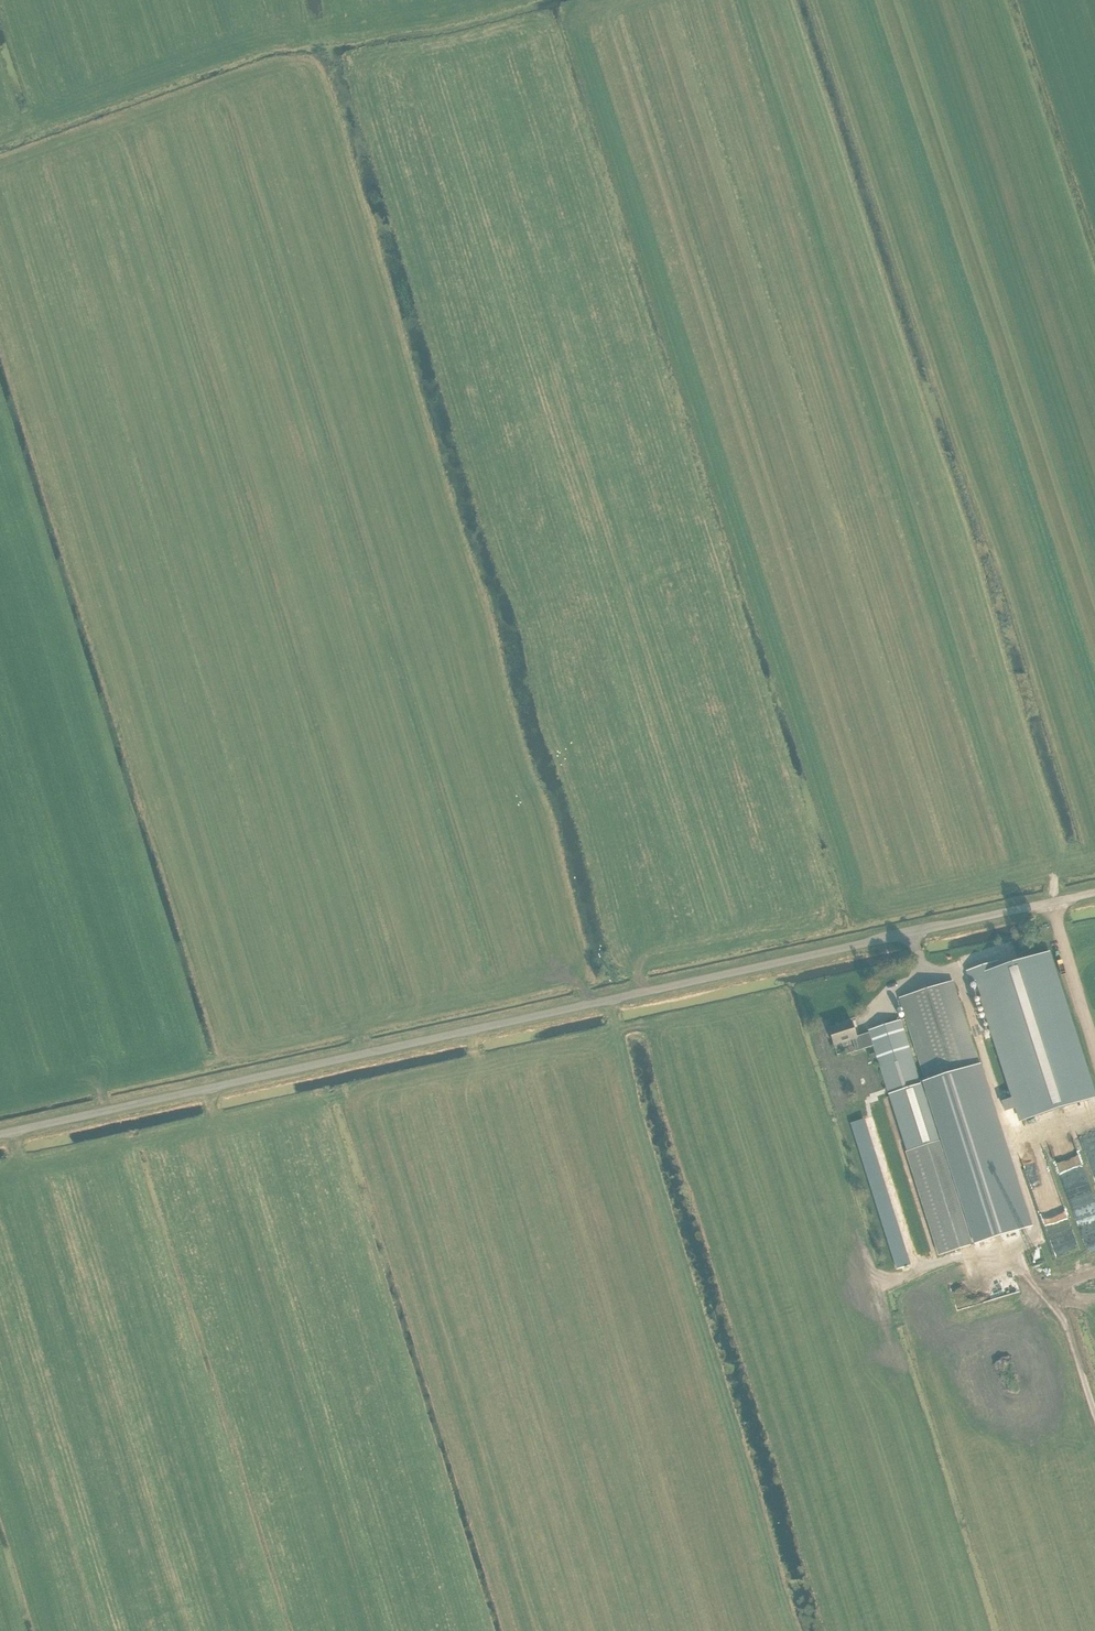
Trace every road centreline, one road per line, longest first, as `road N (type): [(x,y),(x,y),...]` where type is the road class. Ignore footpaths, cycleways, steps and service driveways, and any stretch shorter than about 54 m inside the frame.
road 1 (unclassified): [(1094,892),(0,1134)]

